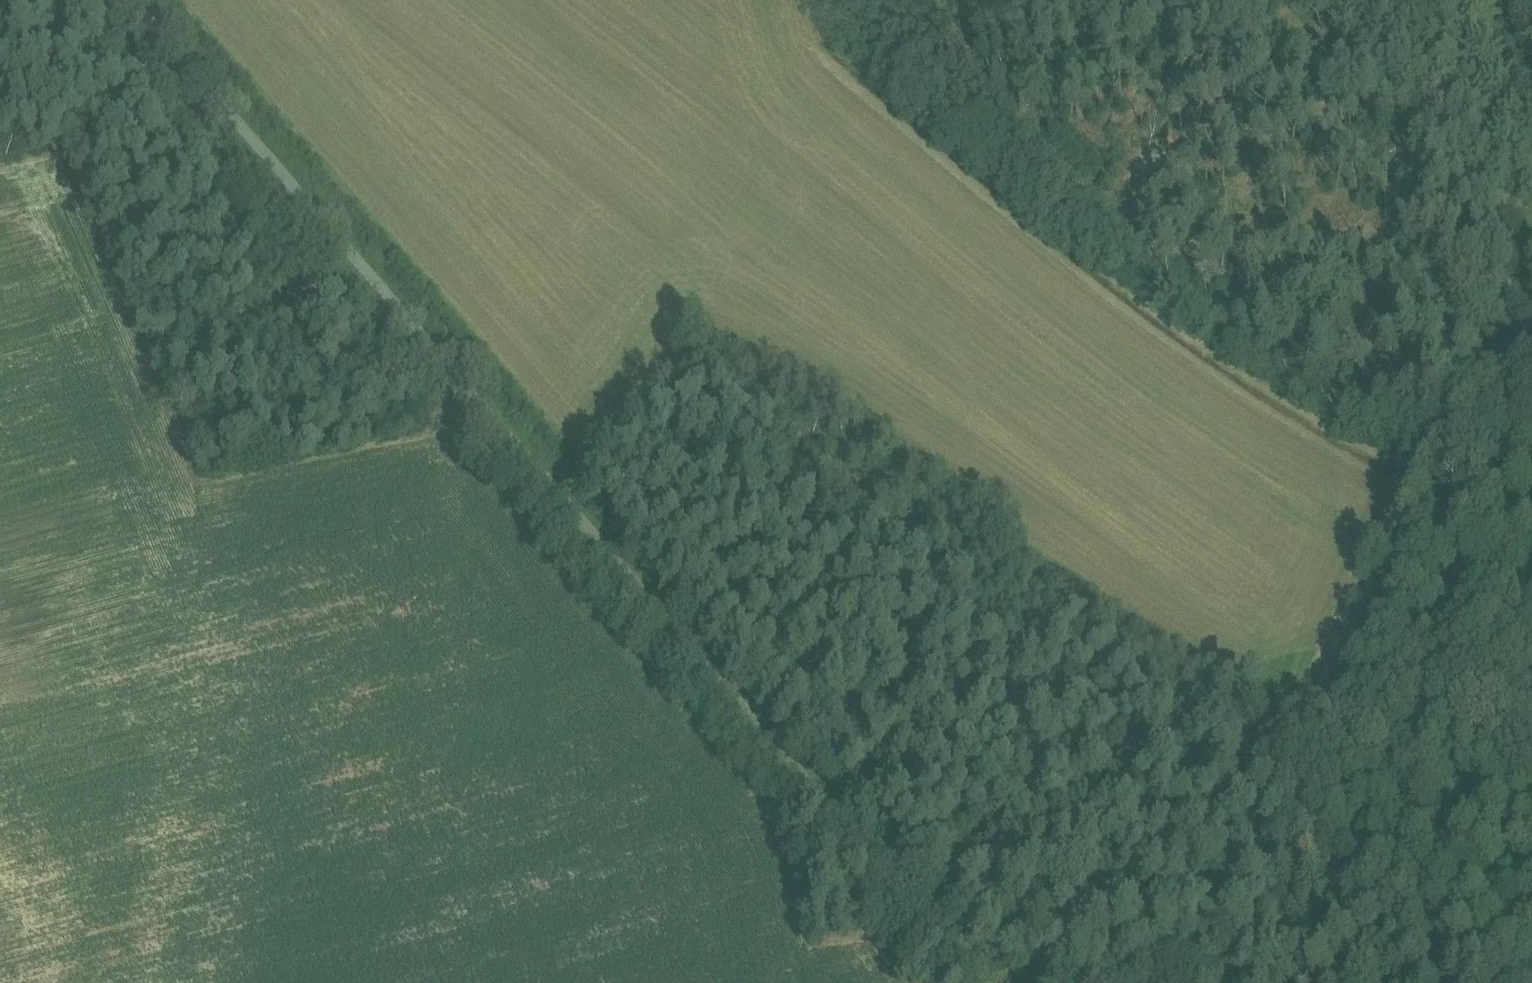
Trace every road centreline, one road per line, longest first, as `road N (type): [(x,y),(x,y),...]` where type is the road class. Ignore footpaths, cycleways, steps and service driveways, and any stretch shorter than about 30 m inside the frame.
road 1 (unclassified): [(141,0),(994,982)]
road 2 (track): [(1017,982),(1095,891),(1257,766),(1353,663),(1531,277)]

